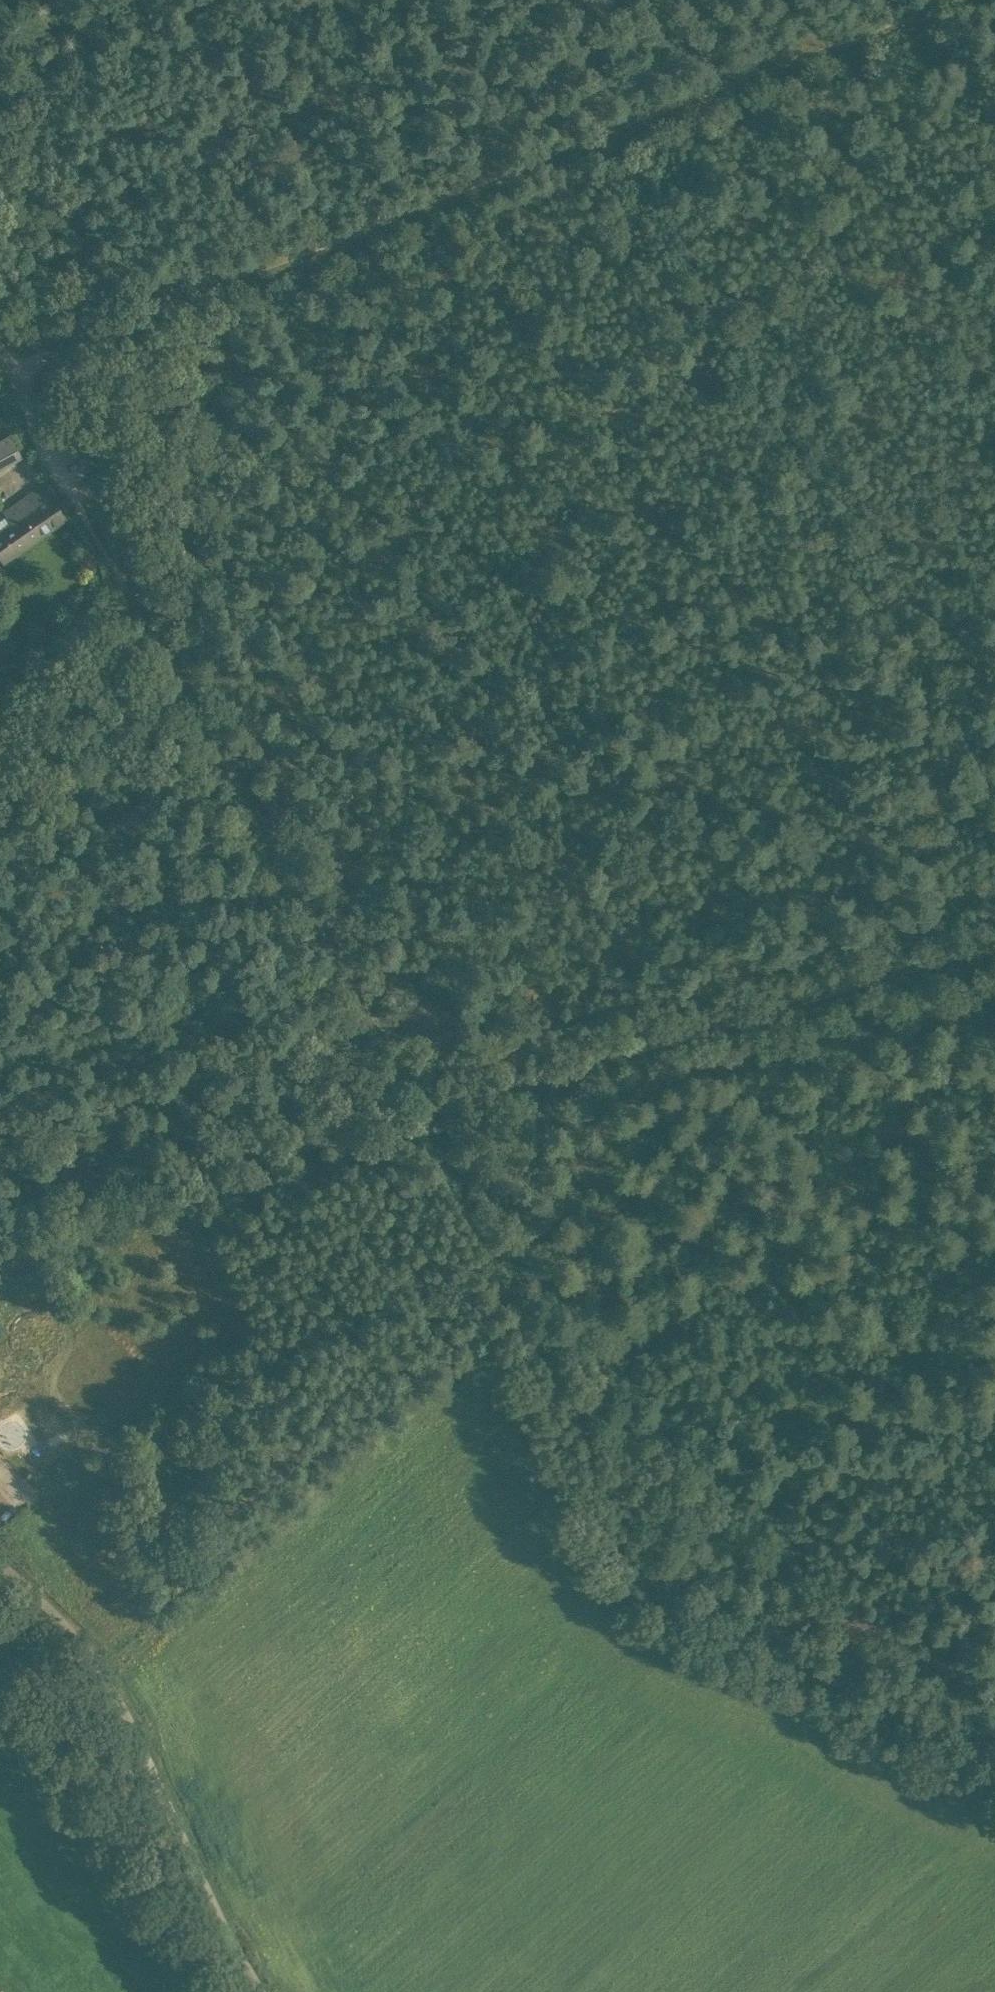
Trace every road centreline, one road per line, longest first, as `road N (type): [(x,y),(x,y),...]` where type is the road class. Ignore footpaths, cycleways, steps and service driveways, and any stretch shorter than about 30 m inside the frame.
road 1 (track): [(994,1760),(683,1601),(234,771)]
road 2 (track): [(11,372),(963,0)]
road 3 (track): [(994,942),(577,1064),(424,1123)]
road 4 (unclassified): [(261,1991),(81,1650),(0,1559)]
road 5 (track): [(234,771),(11,372)]

